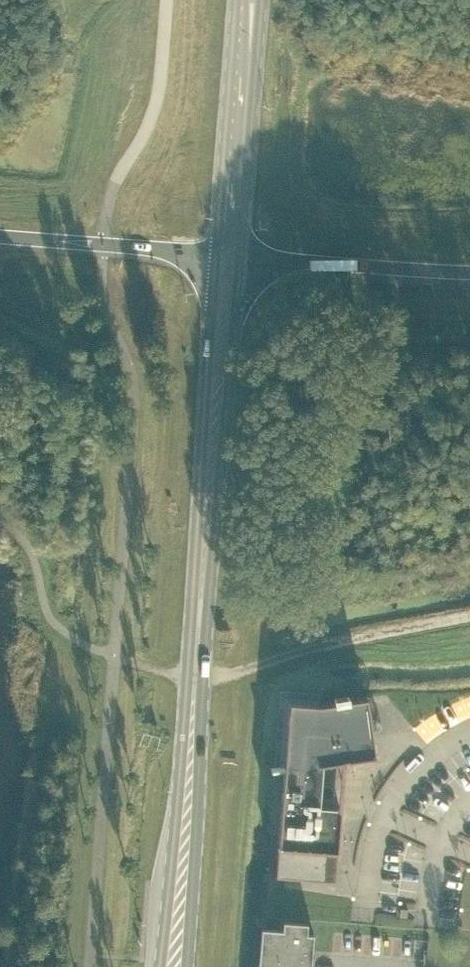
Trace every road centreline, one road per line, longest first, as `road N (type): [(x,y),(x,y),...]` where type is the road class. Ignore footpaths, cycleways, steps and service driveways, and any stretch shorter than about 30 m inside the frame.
road 1 (primary): [(215,254),(158,966)]
road 2 (primary): [(185,966),(239,257)]
road 3 (track): [(203,679),(320,645),(469,617)]
road 4 (primary): [(239,257),(262,0)]
road 5 (primary): [(236,0),(215,254)]
road 6 (motorway): [(239,257),(469,271)]
road 7 (motorway): [(0,237),(215,254)]

